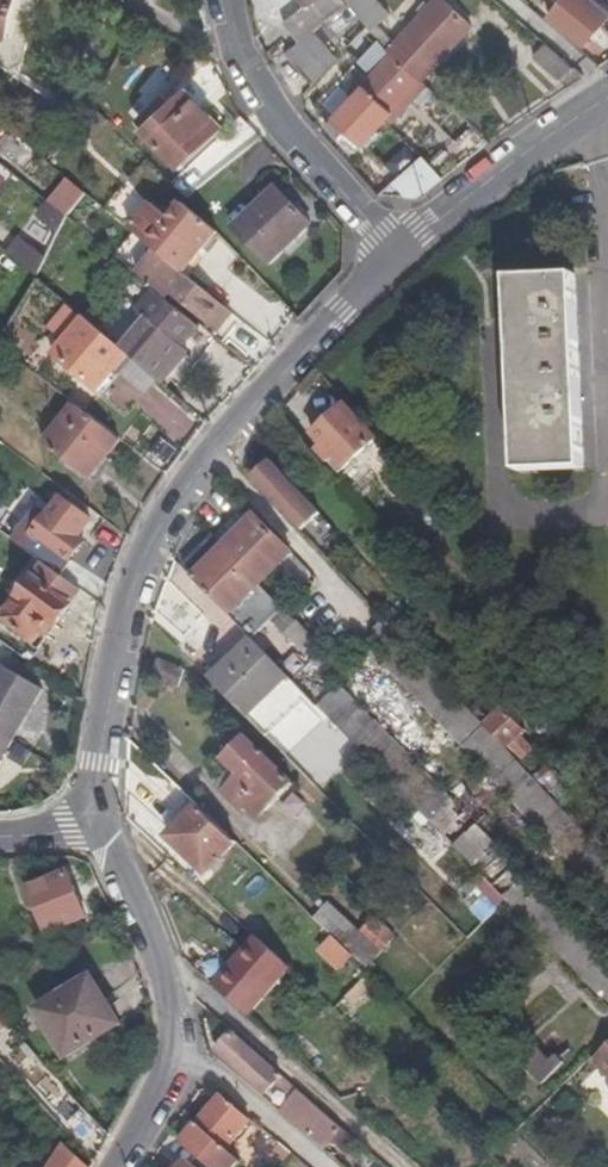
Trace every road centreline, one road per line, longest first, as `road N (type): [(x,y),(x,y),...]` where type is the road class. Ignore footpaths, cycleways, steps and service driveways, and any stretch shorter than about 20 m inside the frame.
road 1 (residential): [(89,814),(135,588),(169,502),(396,255)]
road 2 (residential): [(110,1166),(176,1054),(163,961),(114,840),(89,814)]
road 3 (residential): [(228,0),(248,67),(396,255)]
road 4 (residential): [(396,255),(580,120)]
road 5 (residential): [(607,287),(603,161),(580,120)]

